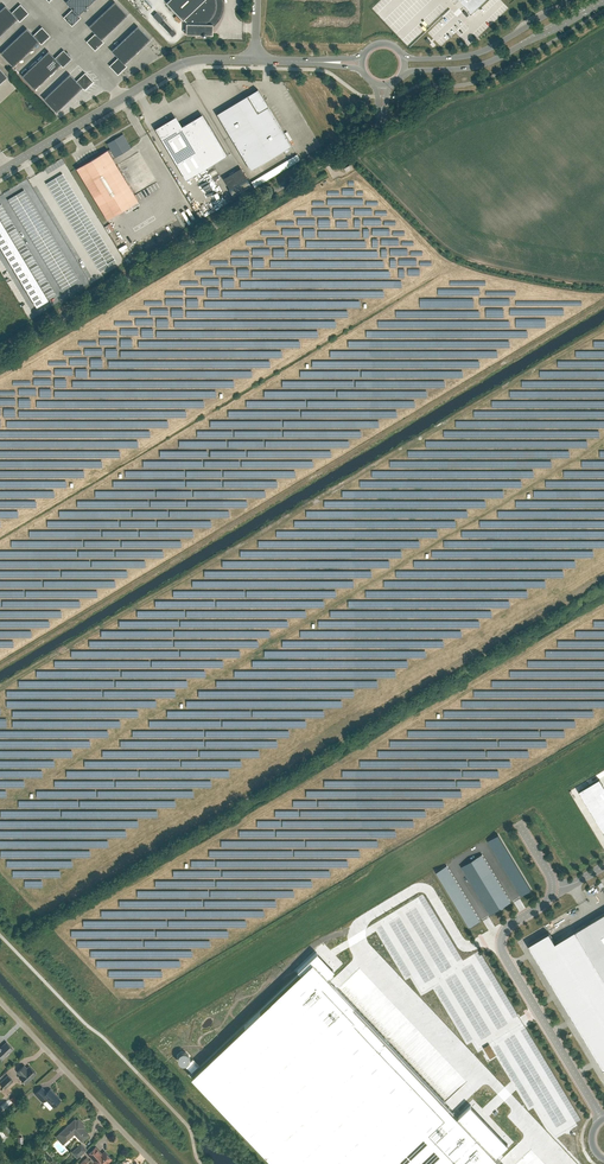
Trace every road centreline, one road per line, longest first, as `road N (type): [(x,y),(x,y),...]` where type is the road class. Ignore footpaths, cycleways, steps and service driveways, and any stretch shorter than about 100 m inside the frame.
road 1 (unclassified): [(0,356),(373,133),(382,114)]
road 2 (tertiary): [(255,60),(176,66),(0,171)]
road 3 (unclassified): [(553,887),(544,904),(506,929),(501,949),(603,1119)]
road 4 (unclassified): [(153,1163),(0,1002)]
road 5 (tertiary): [(403,72),(493,61),(599,0)]
road 6 (tertiary): [(571,0),(480,52),(404,59)]

